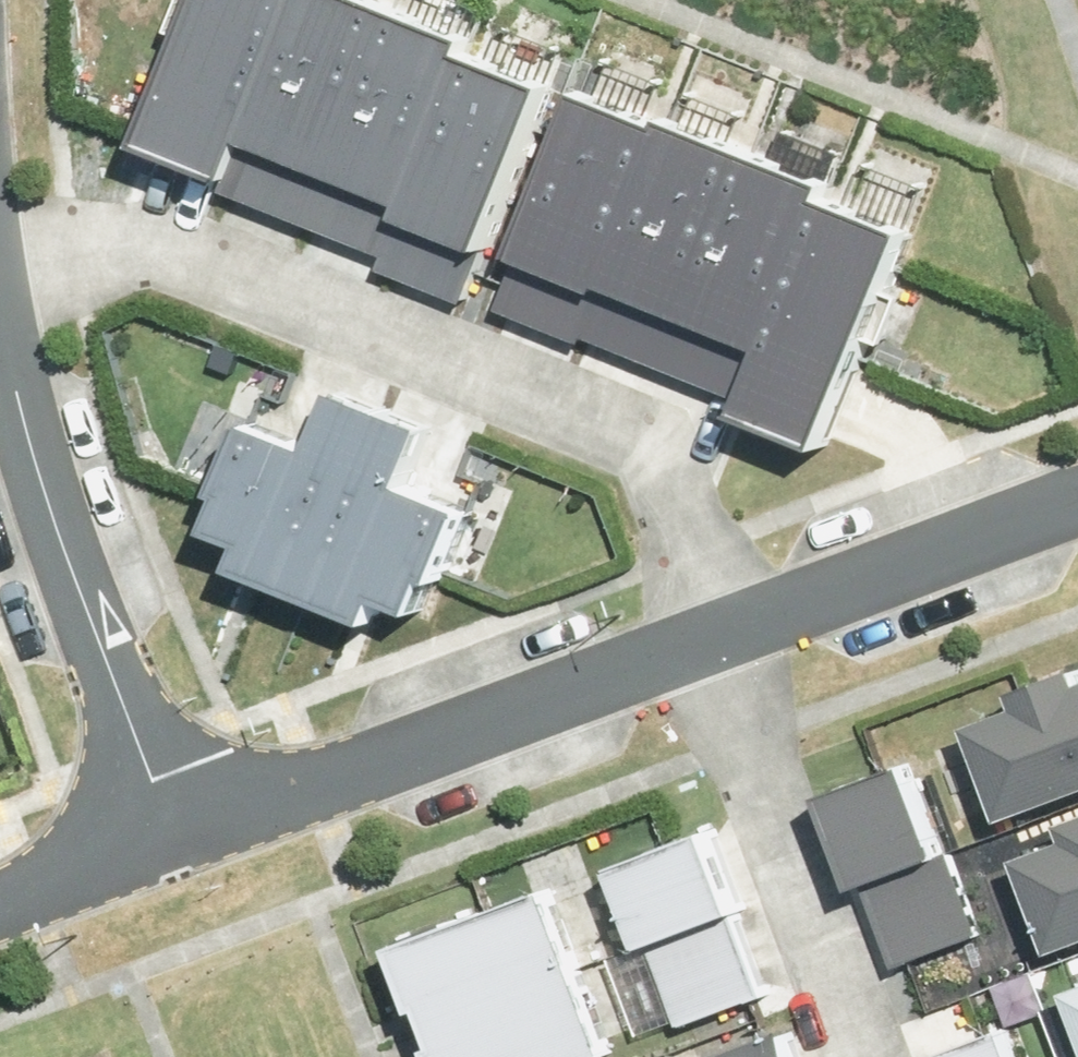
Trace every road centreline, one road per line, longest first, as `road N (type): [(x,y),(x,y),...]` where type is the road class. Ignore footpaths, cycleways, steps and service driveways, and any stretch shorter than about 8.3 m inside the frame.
road 1 (residential): [(732,626),(676,481),(645,445),(156,247),(107,246),(0,268)]
road 2 (residential): [(183,832),(55,528),(0,317)]
road 3 (residential): [(183,832),(696,641)]
road 4 (residential): [(857,1056),(696,641)]
road 5 (residential): [(732,626),(1077,498)]
road 6 (residential): [(0,900),(183,832)]

